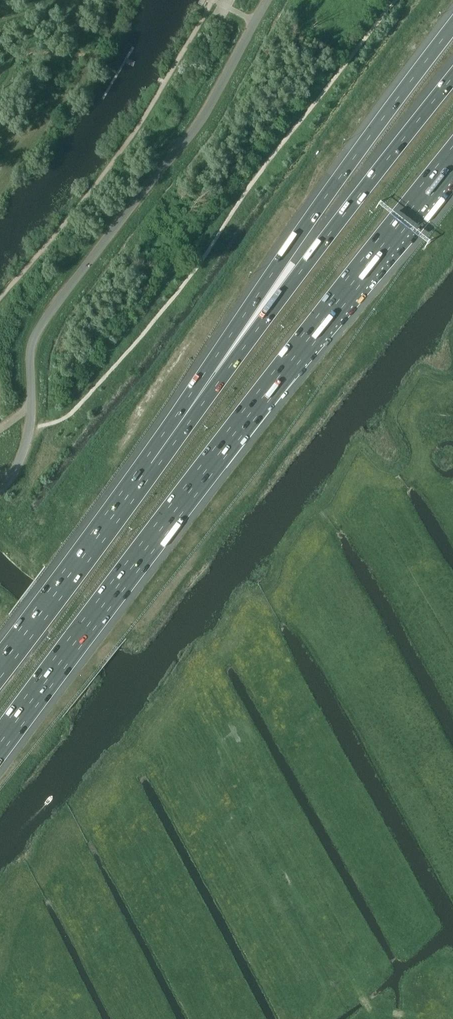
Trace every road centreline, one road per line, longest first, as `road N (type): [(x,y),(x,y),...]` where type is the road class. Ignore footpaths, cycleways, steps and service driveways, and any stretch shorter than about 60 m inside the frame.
road 1 (motorway): [(0,744),(452,157)]
road 2 (motorway): [(452,21),(348,160),(150,465)]
road 3 (motorway): [(452,75),(150,465)]
road 4 (motorway): [(150,465),(0,667)]

